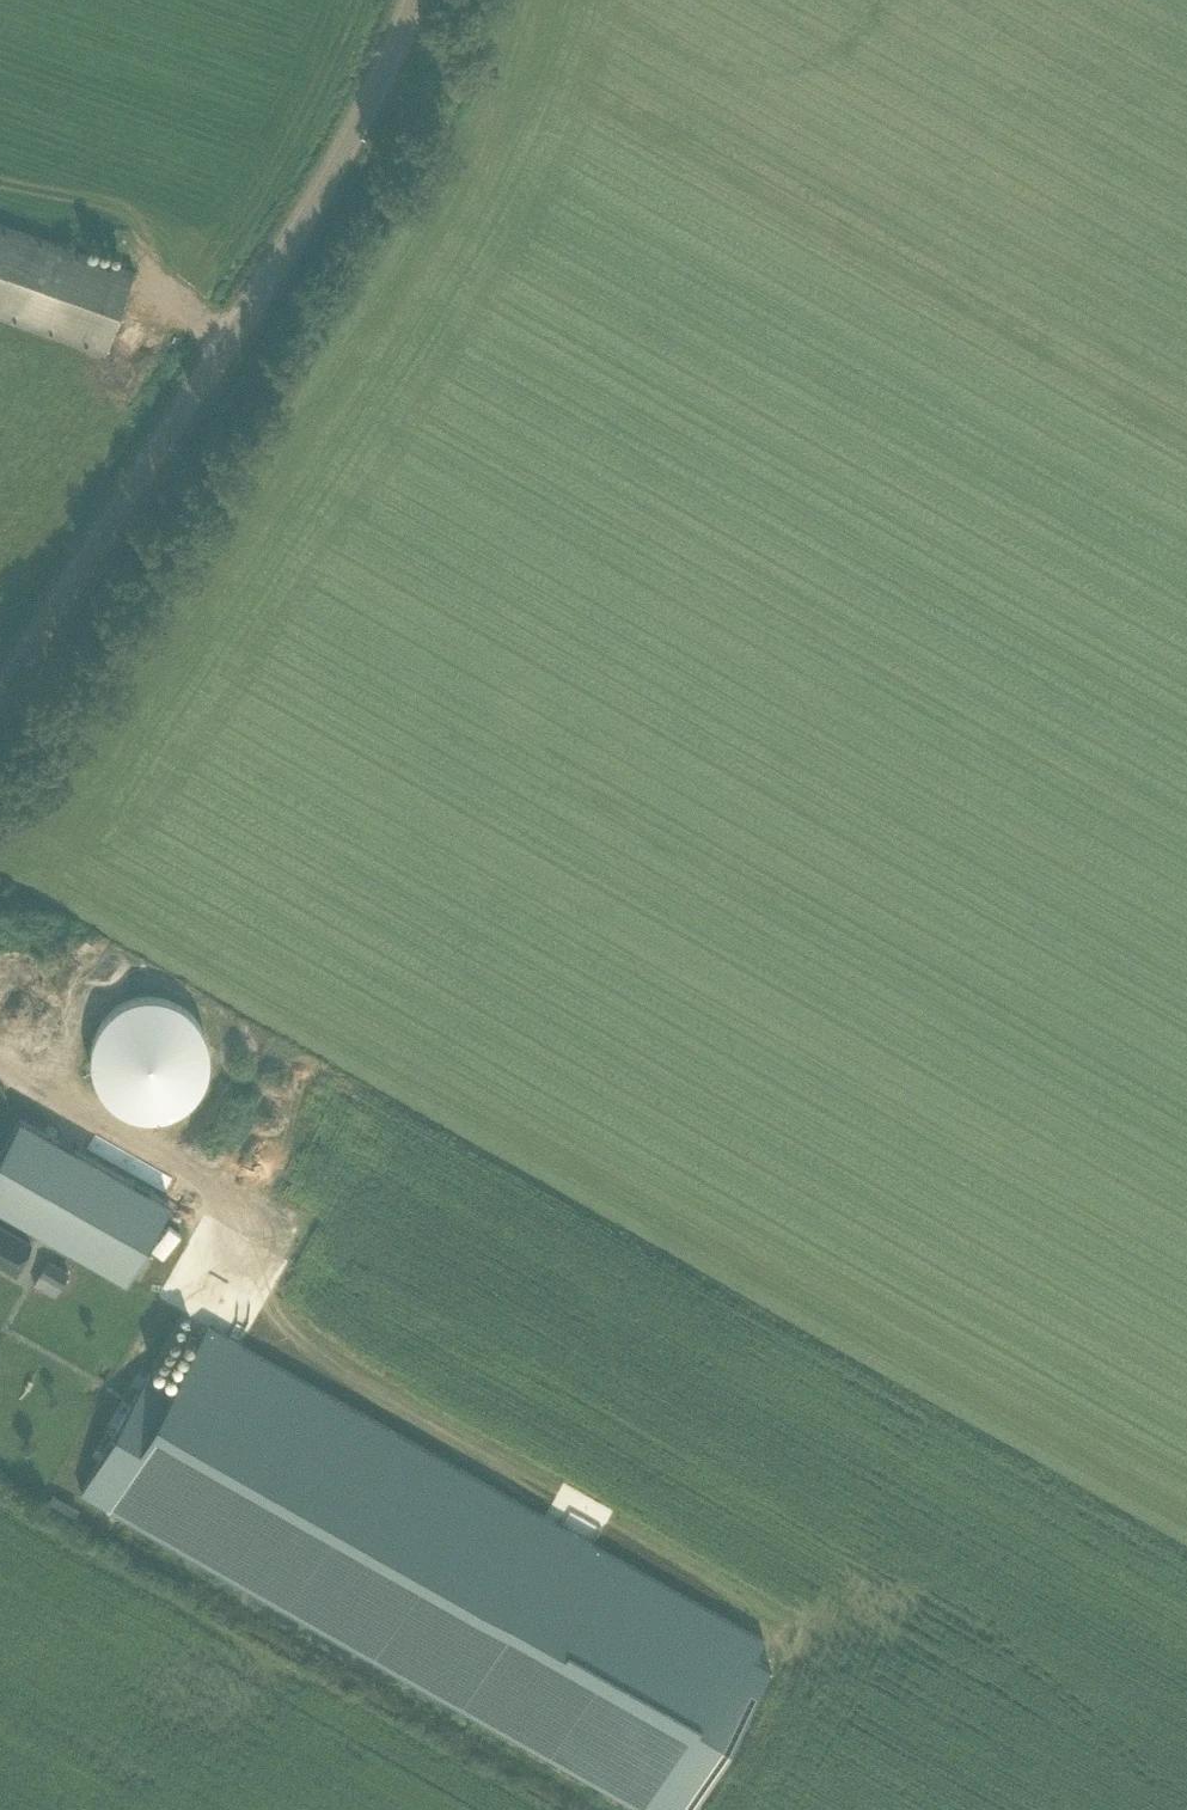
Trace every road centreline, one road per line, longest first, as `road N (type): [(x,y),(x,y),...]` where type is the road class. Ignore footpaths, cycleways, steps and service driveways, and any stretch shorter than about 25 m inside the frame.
road 1 (unclassified): [(0,674),(292,220),(403,0)]

